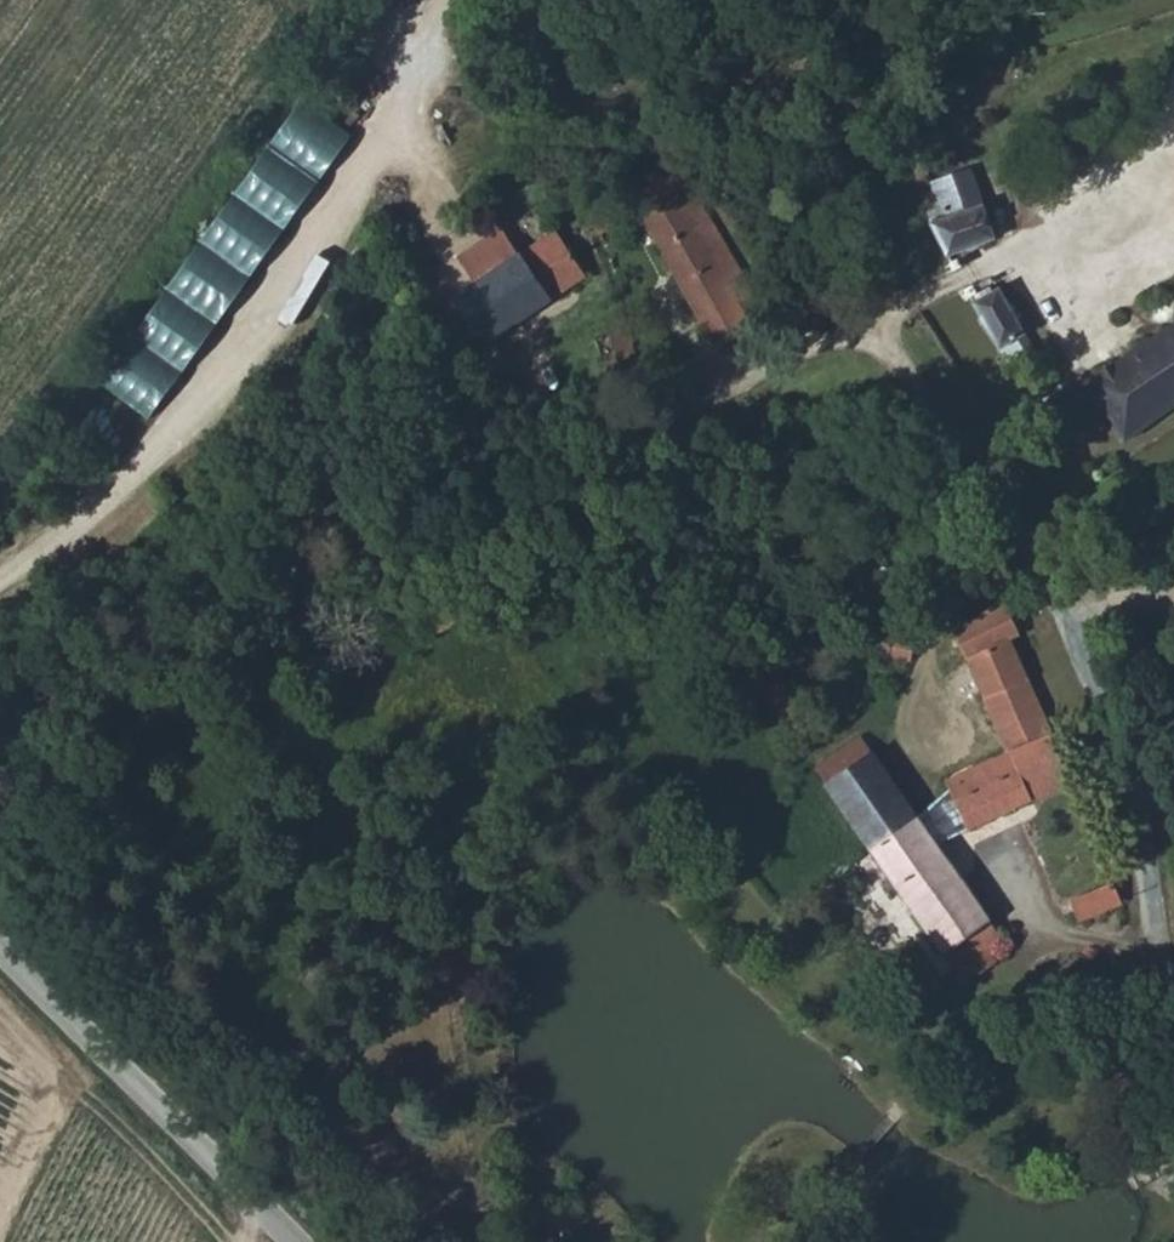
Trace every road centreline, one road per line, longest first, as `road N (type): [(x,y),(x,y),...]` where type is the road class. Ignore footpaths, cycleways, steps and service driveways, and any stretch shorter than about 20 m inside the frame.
road 1 (track): [(0,578),(98,520),(361,198),(432,28),(457,0)]
road 2 (track): [(558,477),(0,770)]
road 3 (unclassified): [(0,953),(291,1241)]

